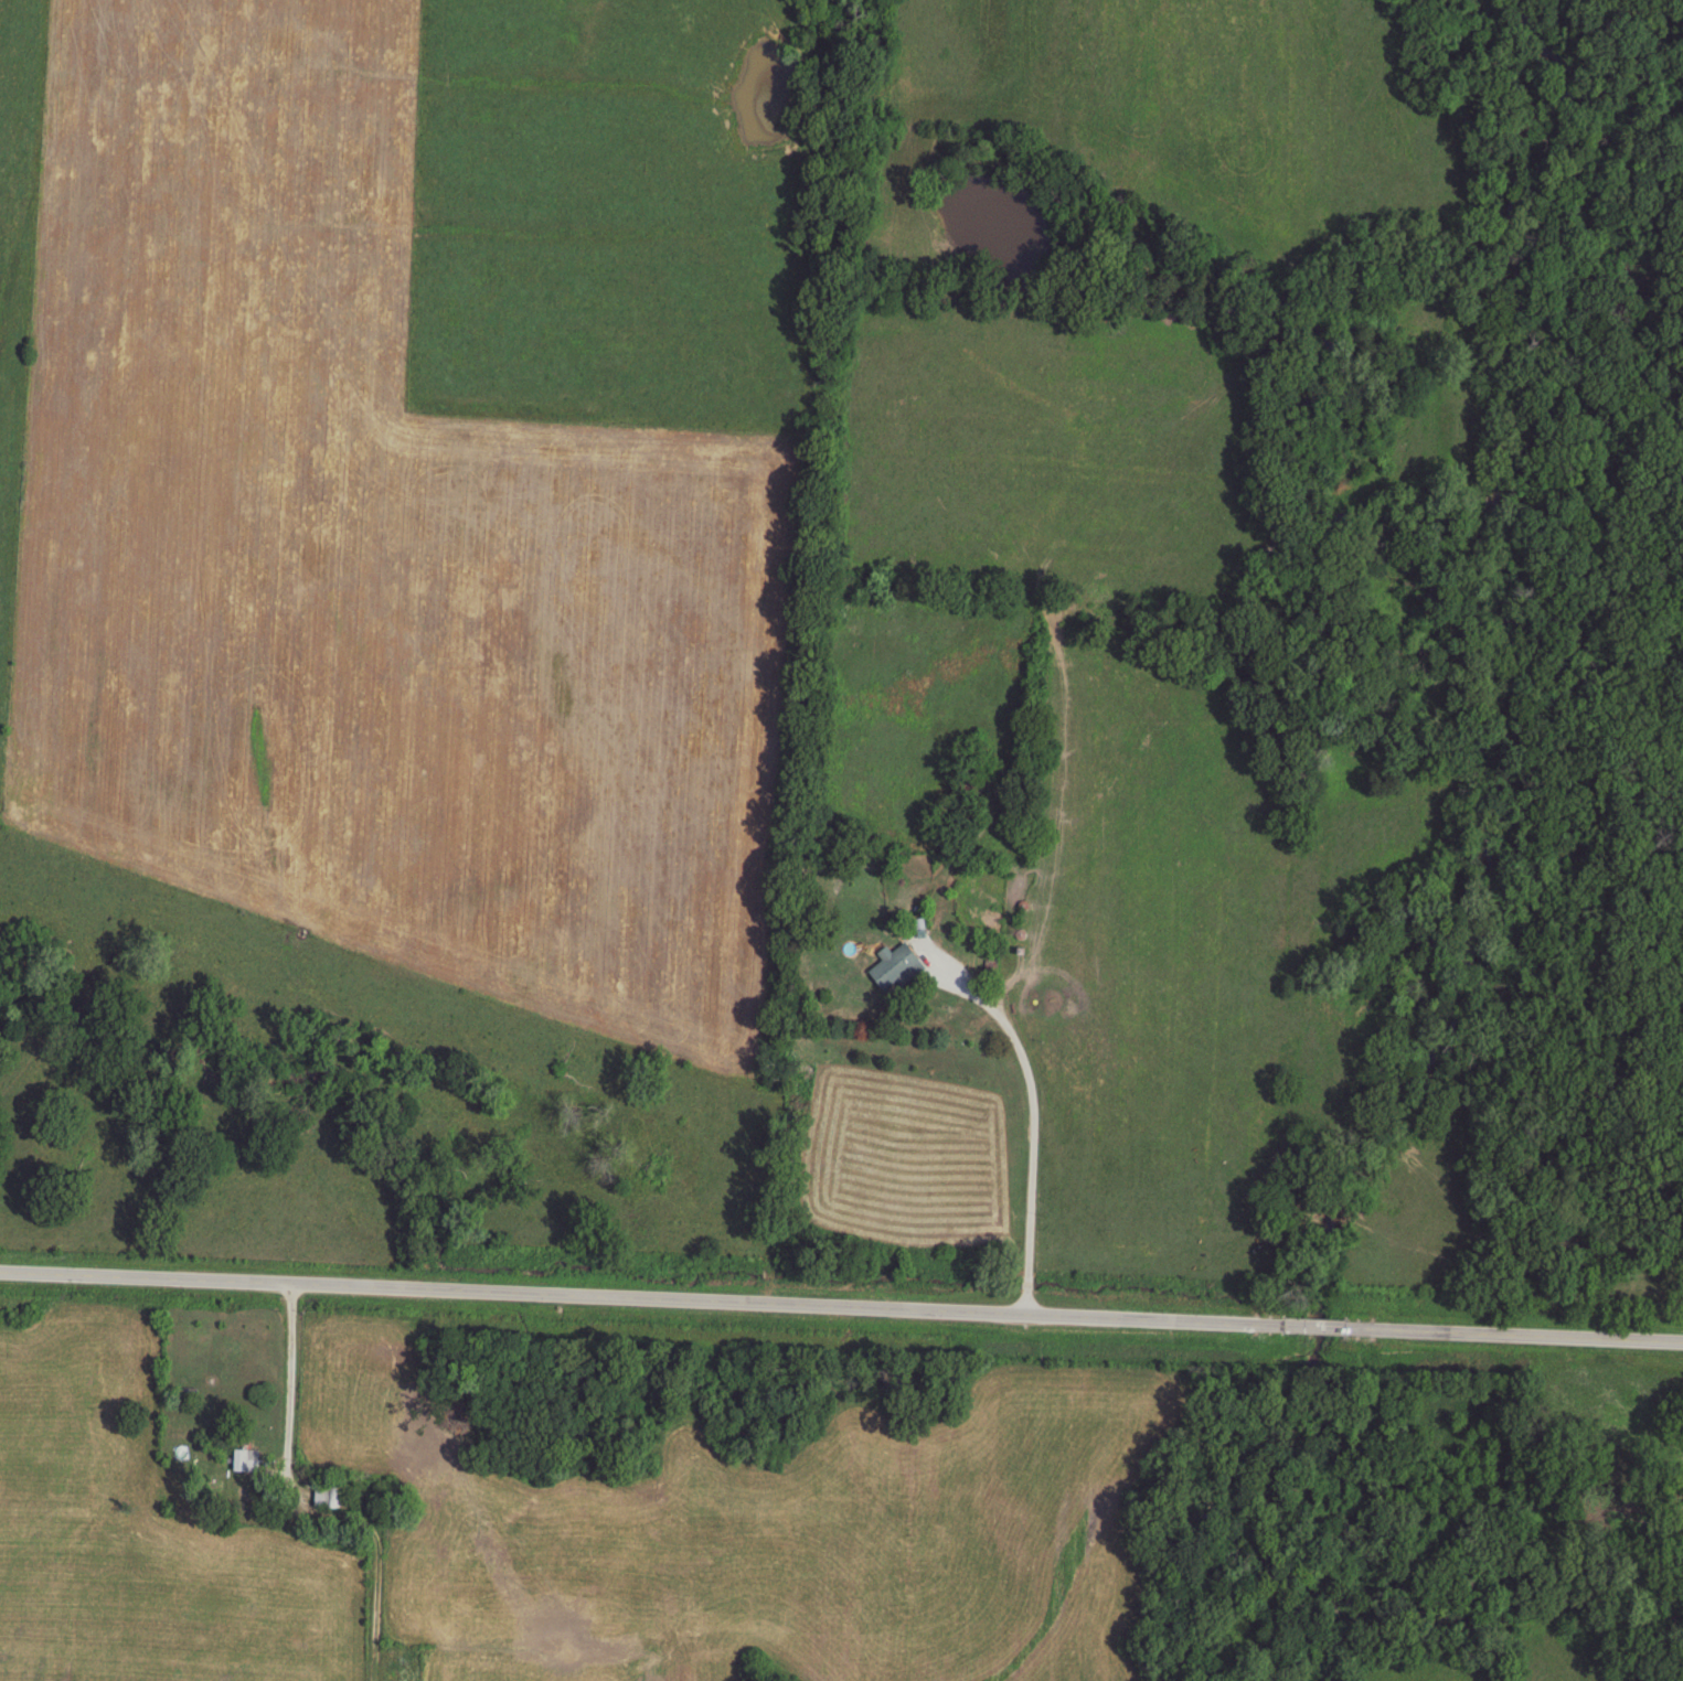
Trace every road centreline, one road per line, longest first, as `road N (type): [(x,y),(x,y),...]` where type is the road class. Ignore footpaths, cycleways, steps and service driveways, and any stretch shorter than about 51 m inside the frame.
road 1 (secondary): [(1682,1343),(0,1273)]

